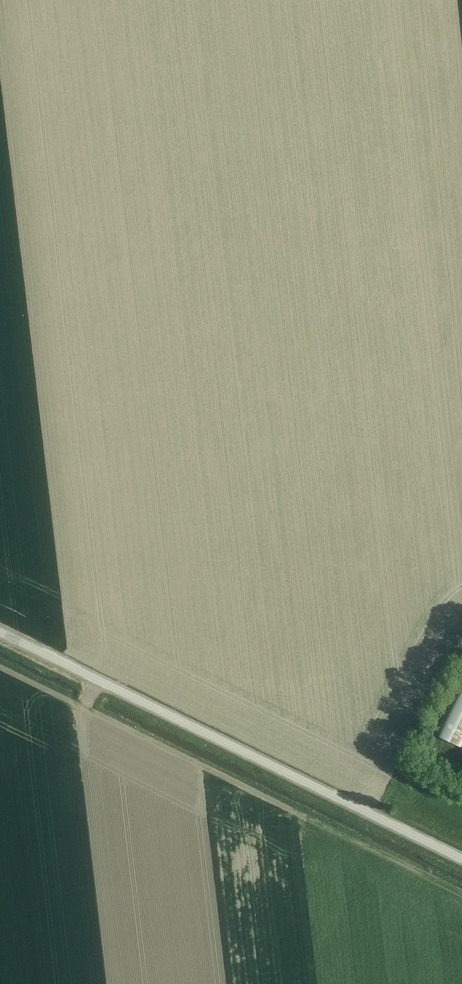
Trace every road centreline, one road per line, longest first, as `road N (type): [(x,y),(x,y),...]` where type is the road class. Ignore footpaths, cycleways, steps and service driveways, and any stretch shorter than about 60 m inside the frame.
road 1 (tertiary): [(461,860),(0,633)]

